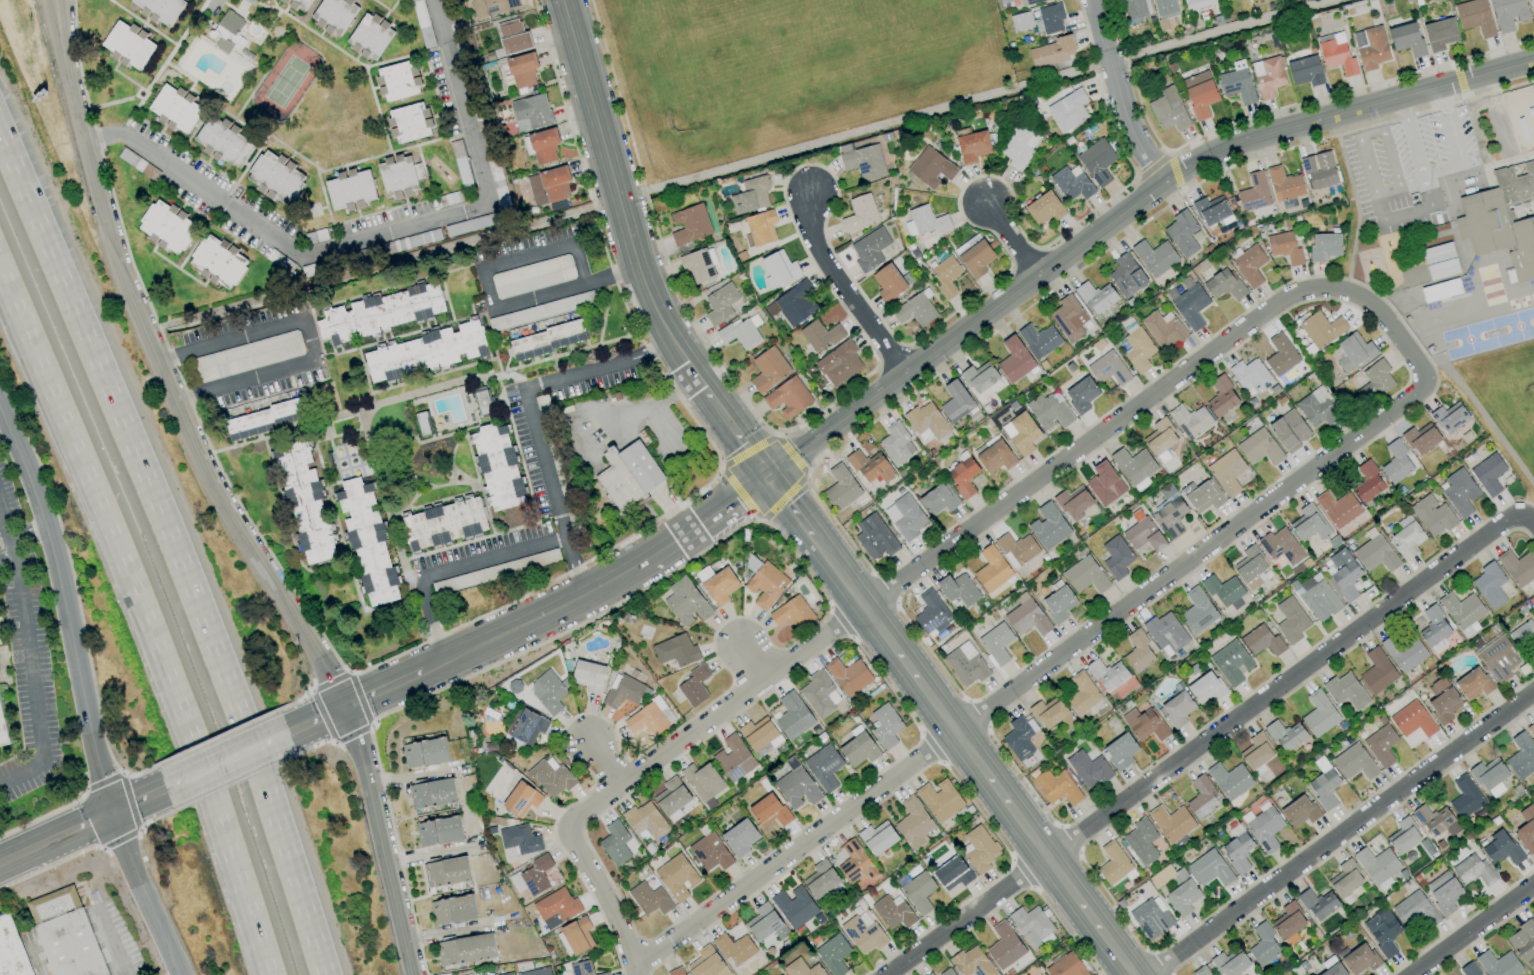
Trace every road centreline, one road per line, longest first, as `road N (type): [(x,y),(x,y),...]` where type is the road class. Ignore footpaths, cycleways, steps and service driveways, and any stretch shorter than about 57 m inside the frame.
road 1 (residential): [(637,974),(608,897),(567,825),(617,787),(1289,296),(1321,289),(1373,306),(1420,369),(1420,390)]
road 2 (tertiary): [(56,0),(85,139),(157,360),(233,516),(348,704),(411,974)]
road 3 (residential): [(634,966),(1420,390)]
road 4 (motorway): [(323,974),(192,594),(0,133)]
road 5 (residential): [(884,974),(1523,510),(1533,525)]
road 6 (motorway): [(0,266),(144,611),(268,974)]
road 7 (tertiary): [(902,373),(1161,181),(1210,155),(1533,63)]
road 8 (residential): [(0,407),(48,526),(112,811),(177,974)]
road 9 (secondary): [(811,536),(1135,974)]
road 10 (residential): [(1533,691),(1149,974)]
road 11 (secondary): [(561,0),(646,295),(705,393)]
road 12 (secondary): [(430,667),(540,619),(667,541)]
road 13 (residential): [(813,196),(812,240),(826,271),(902,373)]
road 14 (residential): [(1094,0),(1118,103),(1161,181)]
road 15 (tertiary): [(767,480),(902,373)]
road 16 (residential): [(1414,974),(1533,886)]

